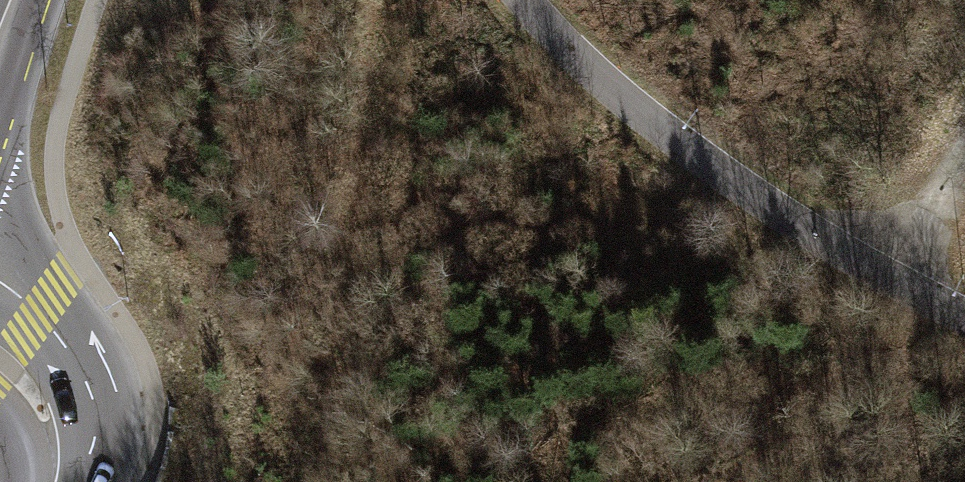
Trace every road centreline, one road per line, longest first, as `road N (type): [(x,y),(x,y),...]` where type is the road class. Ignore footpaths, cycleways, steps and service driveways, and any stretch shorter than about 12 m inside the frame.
road 1 (unclassified): [(519,0),(571,59),(705,164),(964,317)]
road 2 (secondary): [(0,327),(20,340),(57,405),(58,481)]
road 3 (track): [(886,277),(964,159)]

